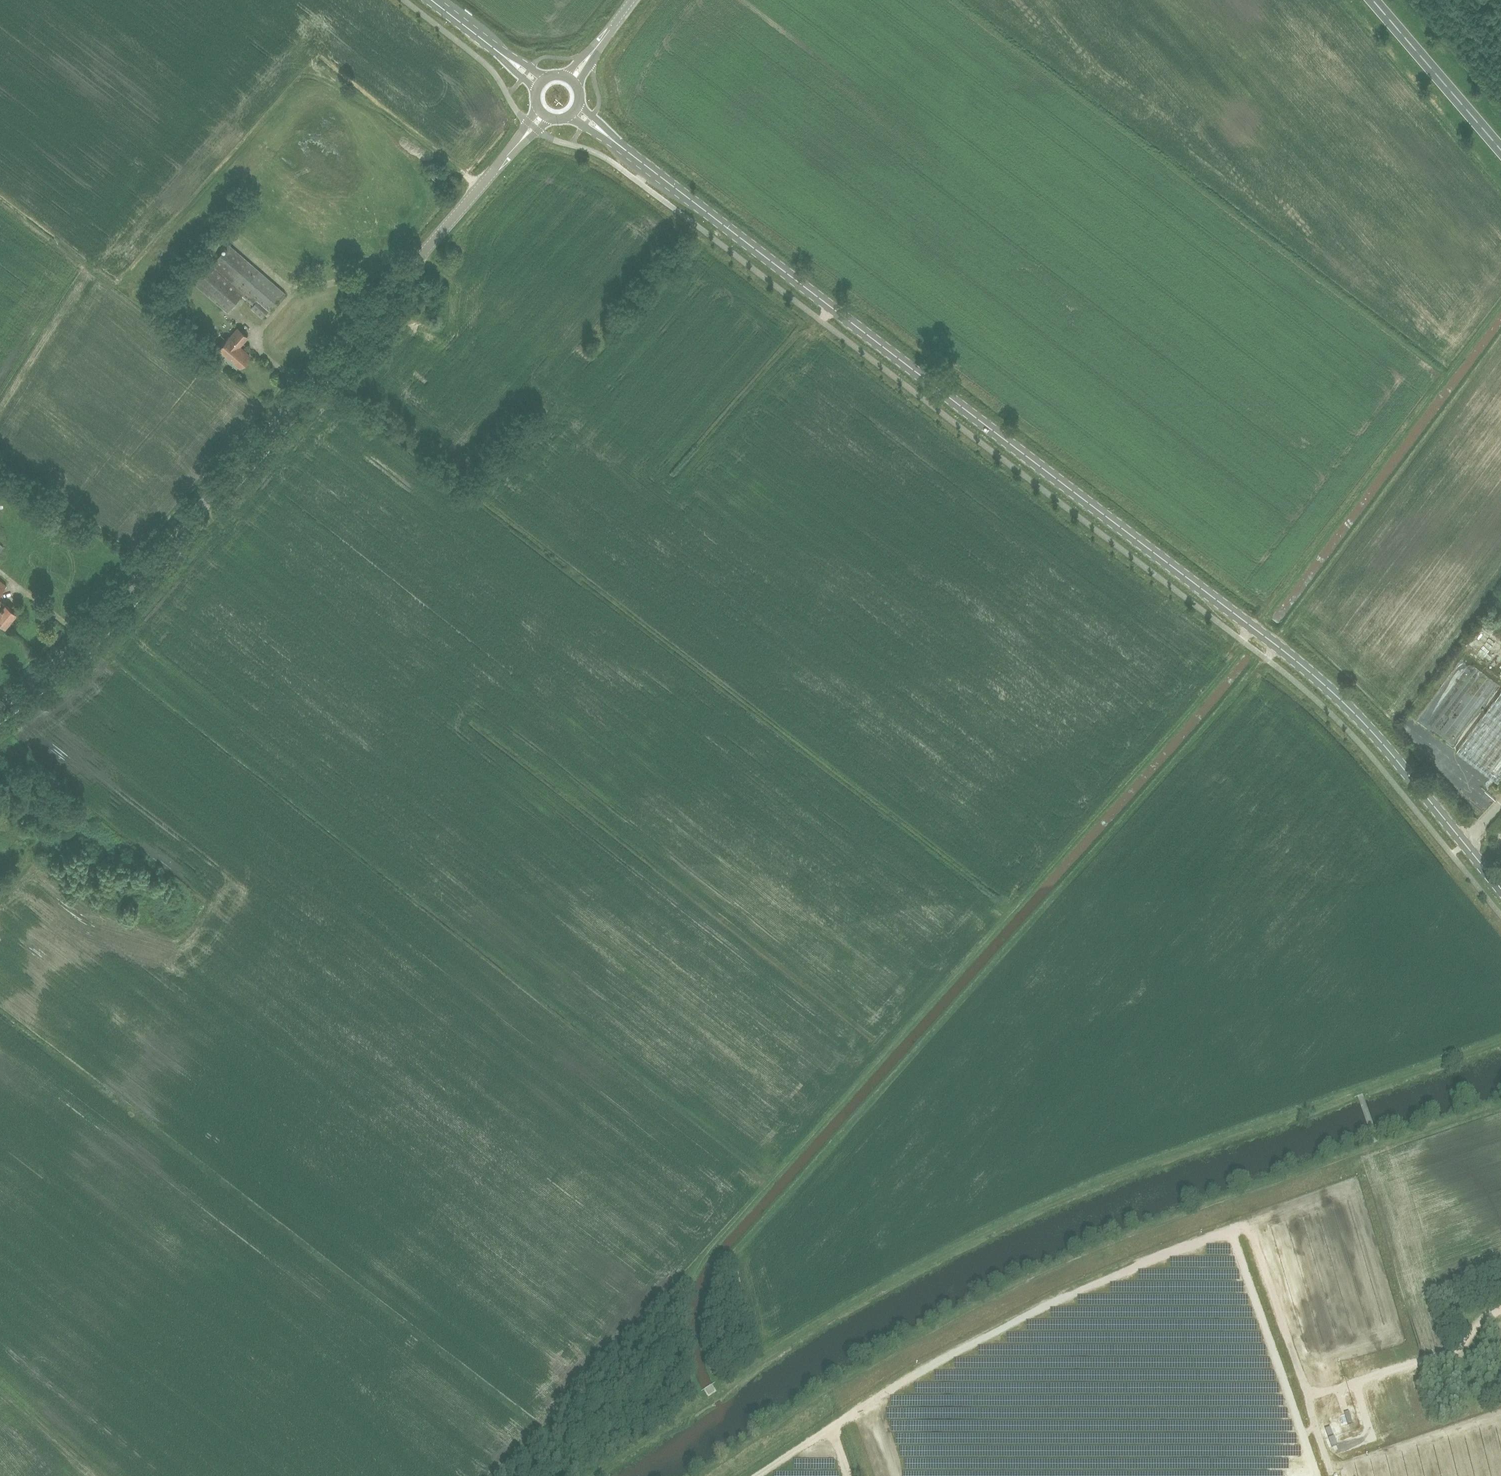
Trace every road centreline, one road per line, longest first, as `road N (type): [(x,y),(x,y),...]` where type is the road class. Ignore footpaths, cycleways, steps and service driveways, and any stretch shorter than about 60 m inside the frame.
road 1 (tertiary): [(1500,889),(1375,736),(1310,673),(575,111)]
road 2 (tertiary): [(0,701),(99,614),(544,114)]
road 3 (primary): [(1500,150),(1373,0)]
road 4 (tertiary): [(540,85),(429,0)]

